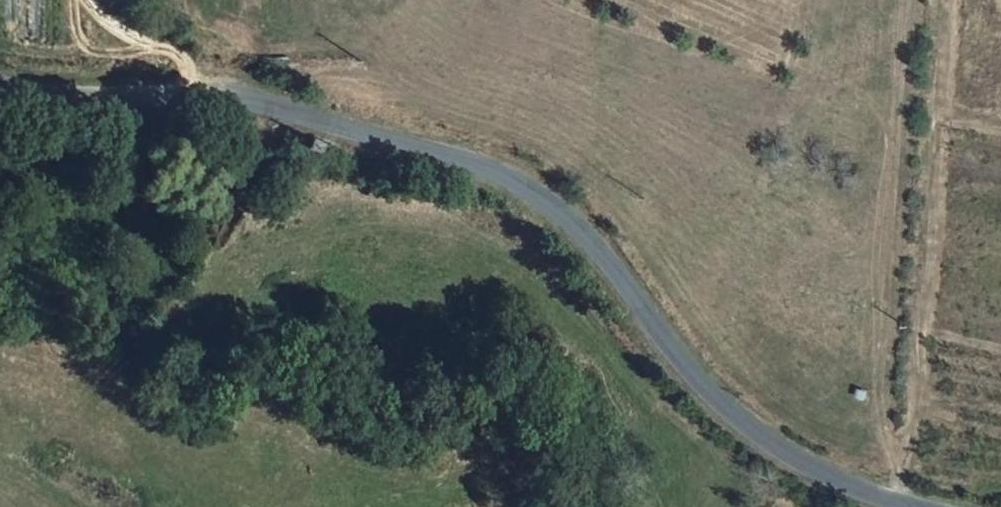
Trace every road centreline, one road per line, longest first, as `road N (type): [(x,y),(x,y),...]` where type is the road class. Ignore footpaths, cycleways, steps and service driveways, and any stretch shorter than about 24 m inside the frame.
road 1 (tertiary): [(912,506),(783,455),(696,386),(615,273),(573,227),(518,188),(212,92),(83,98),(0,82)]
road 2 (track): [(892,502),(923,331),(946,0)]
road 3 (track): [(212,92),(170,49),(109,27),(79,0)]

